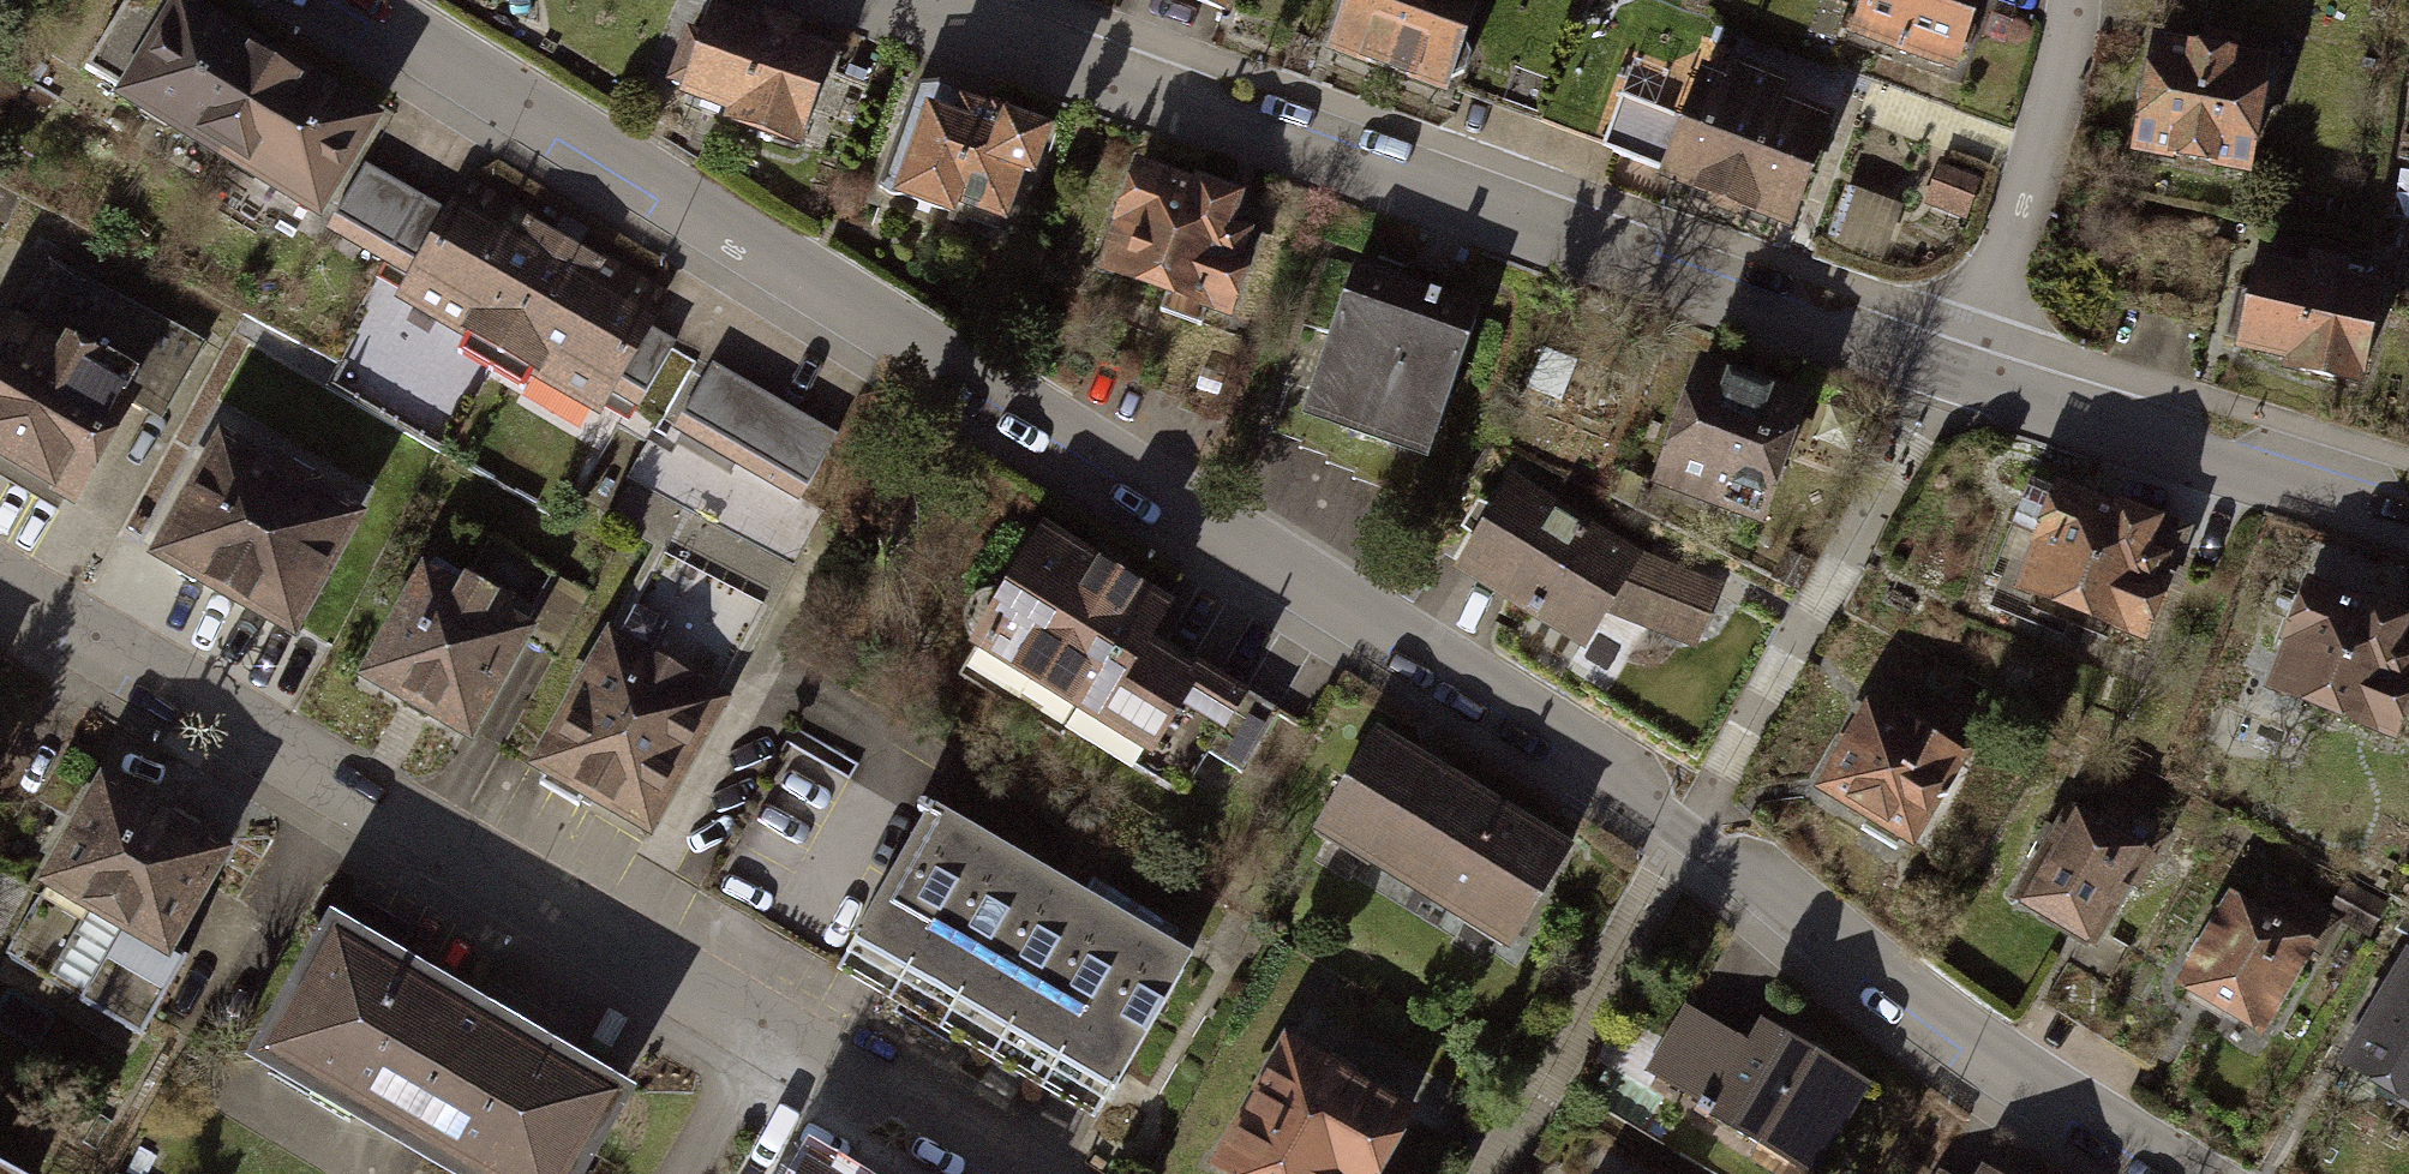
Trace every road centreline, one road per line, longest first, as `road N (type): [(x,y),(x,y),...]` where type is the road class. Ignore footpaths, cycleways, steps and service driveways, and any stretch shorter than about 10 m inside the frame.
road 1 (residential): [(2186,1173),(1997,1059),(1516,708),(349,0)]
road 2 (residential): [(0,576),(1053,1173)]
road 3 (residential): [(847,0),(1968,375)]
road 4 (residential): [(1968,375),(2408,509)]
road 5 (residential): [(2072,0),(2028,198),(1968,375)]

